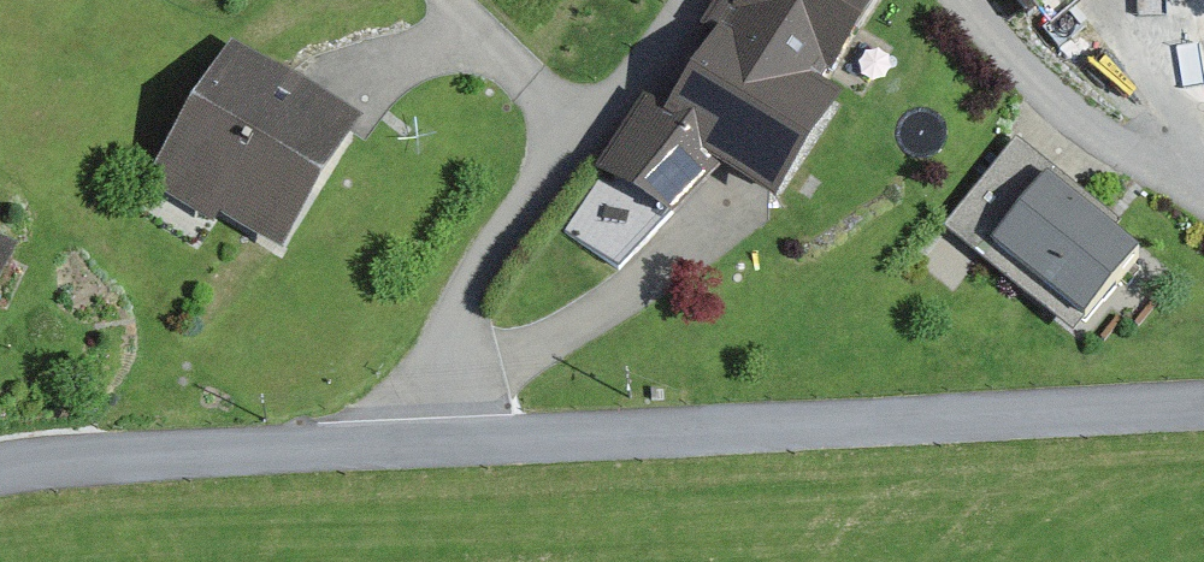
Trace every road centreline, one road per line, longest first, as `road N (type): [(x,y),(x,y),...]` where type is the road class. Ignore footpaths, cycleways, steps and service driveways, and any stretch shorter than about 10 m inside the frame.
road 1 (unclassified): [(359,444),(1203,402)]
road 2 (residential): [(678,0),(622,84),(567,131),(359,444)]
road 3 (unclassified): [(0,458),(359,444)]
road 4 (residential): [(1203,196),(1120,145),(967,0)]

